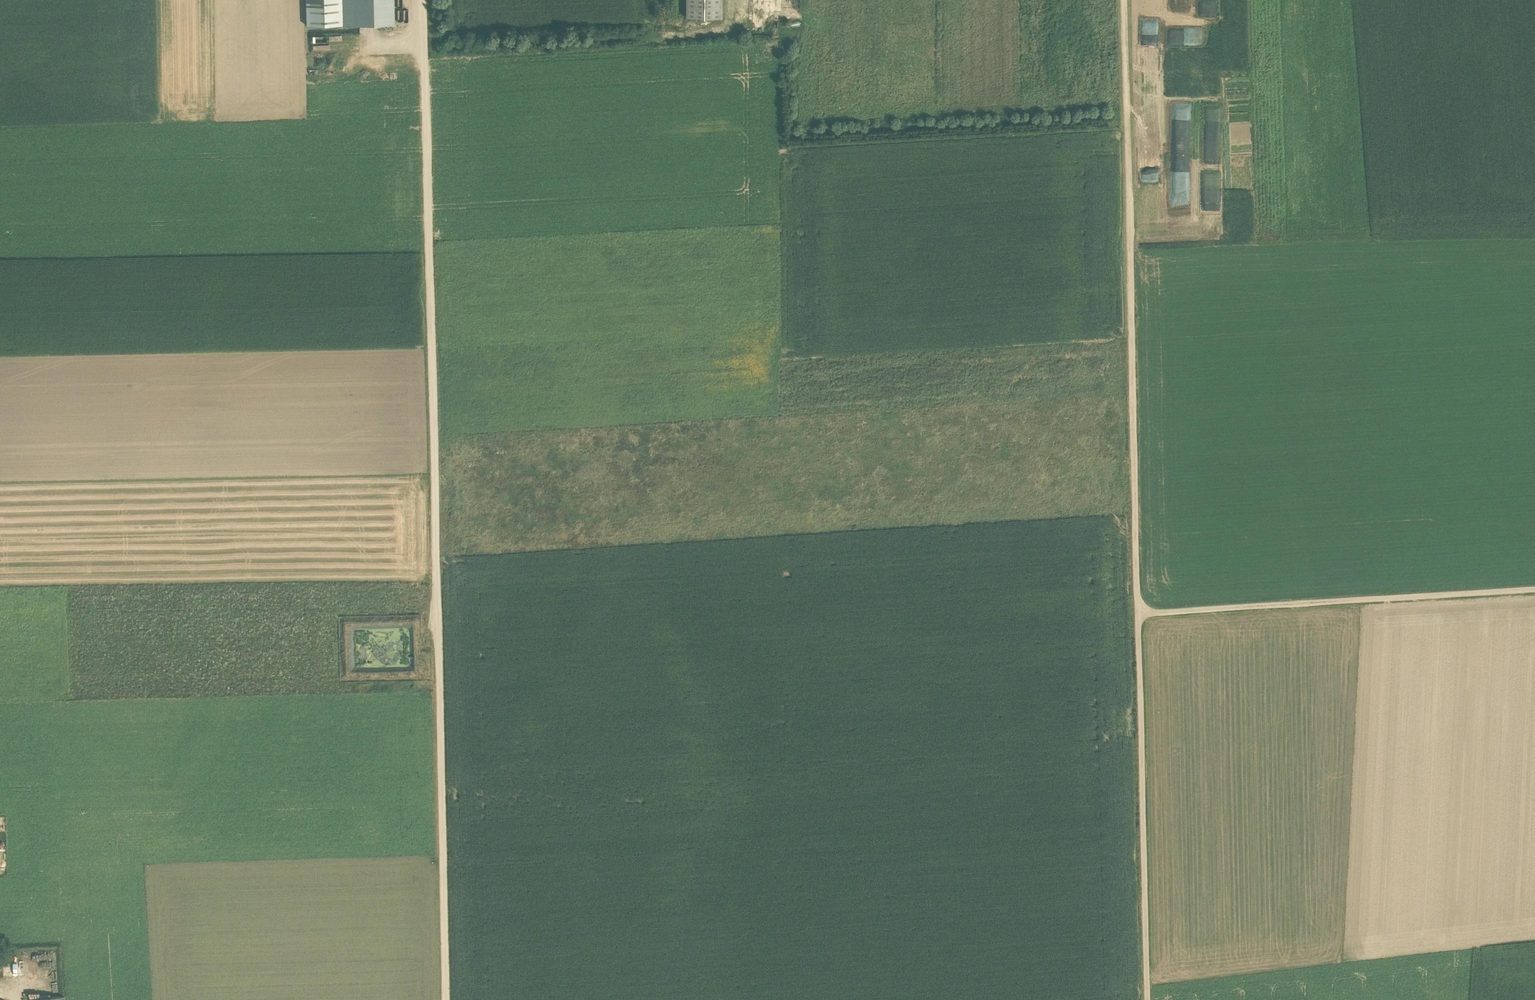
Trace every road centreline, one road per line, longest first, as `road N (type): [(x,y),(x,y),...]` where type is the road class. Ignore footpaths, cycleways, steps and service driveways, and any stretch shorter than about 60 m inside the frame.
road 1 (track): [(447,999),(421,0)]
road 2 (track): [(1136,612),(1125,0)]
road 3 (track): [(1534,590),(1136,612)]
road 4 (track): [(1136,612),(1145,999)]

